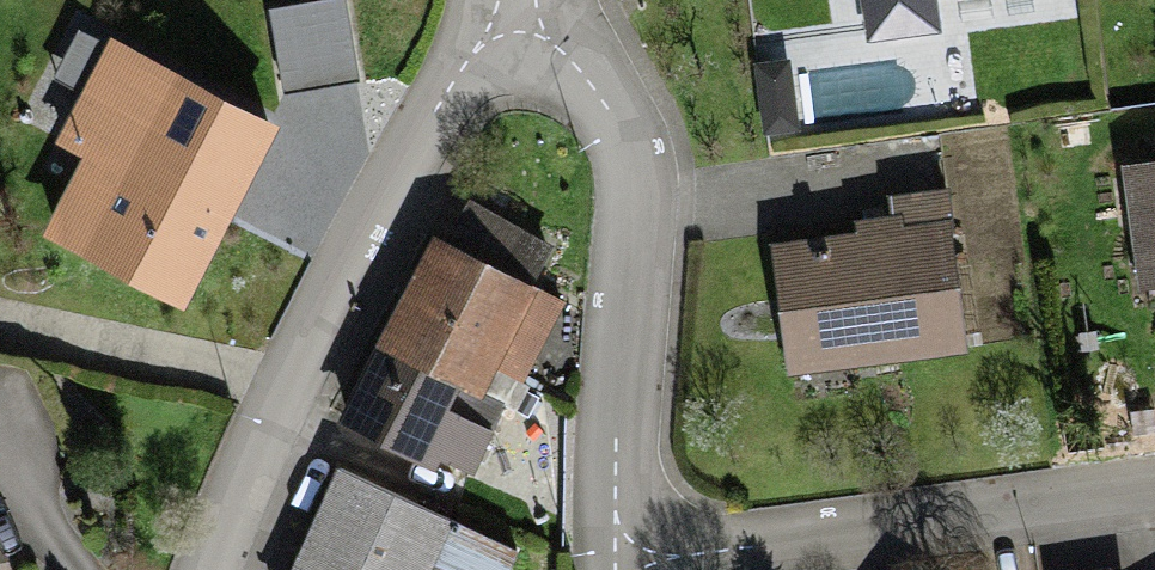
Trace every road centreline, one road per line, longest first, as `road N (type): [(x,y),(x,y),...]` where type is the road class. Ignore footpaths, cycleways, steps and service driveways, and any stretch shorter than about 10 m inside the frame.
road 1 (residential): [(233,569),(296,387),(510,0)]
road 2 (residential): [(536,0),(629,142),(652,217),(626,566)]
road 3 (residential): [(626,566),(1154,491)]

